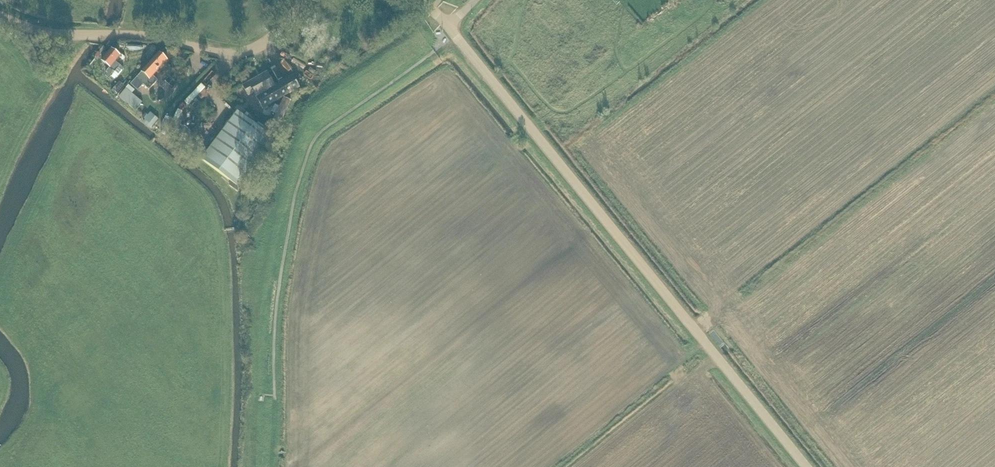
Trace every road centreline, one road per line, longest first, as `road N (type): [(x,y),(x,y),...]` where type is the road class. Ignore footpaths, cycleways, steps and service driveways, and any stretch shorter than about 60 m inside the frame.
road 1 (unclassified): [(807,466),(448,25)]
road 2 (unclassified): [(305,0),(264,47),(240,55),(146,36),(48,34),(0,16)]

